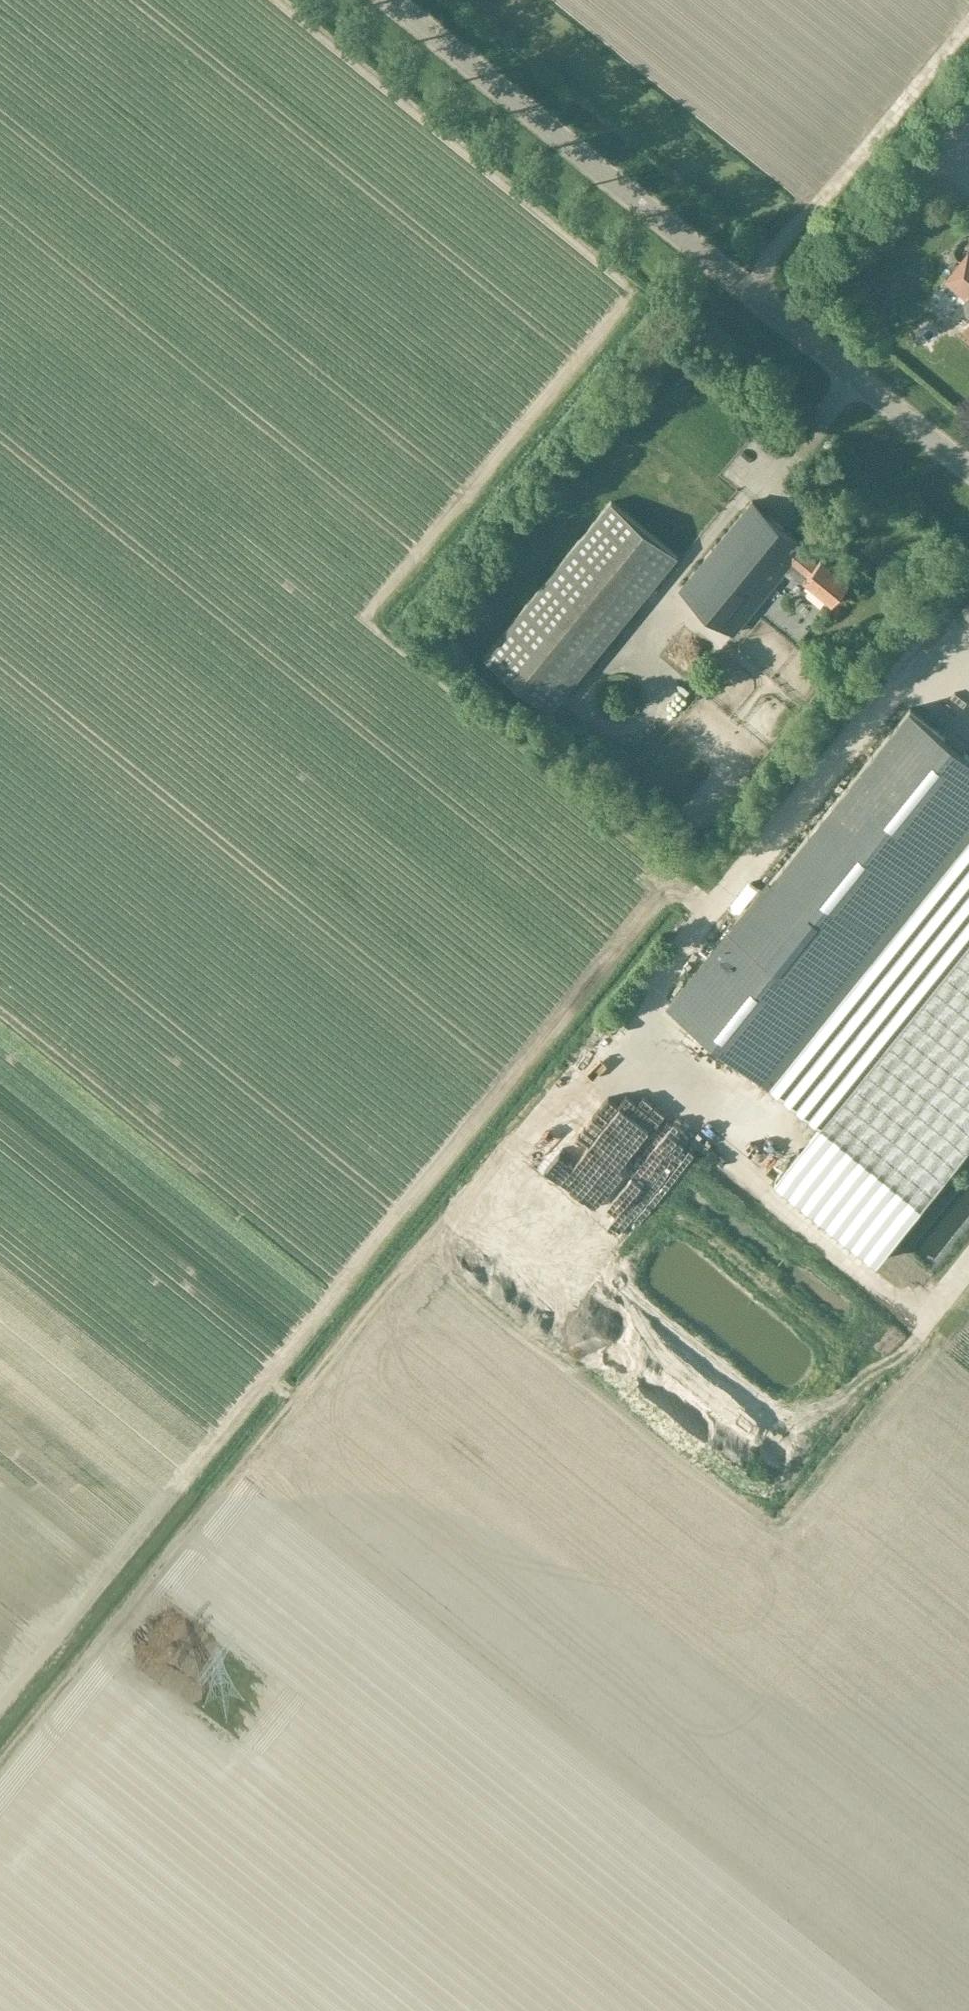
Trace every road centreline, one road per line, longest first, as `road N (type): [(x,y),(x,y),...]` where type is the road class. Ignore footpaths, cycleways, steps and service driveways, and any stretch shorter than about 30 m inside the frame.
road 1 (secondary): [(968,470),(390,0)]

